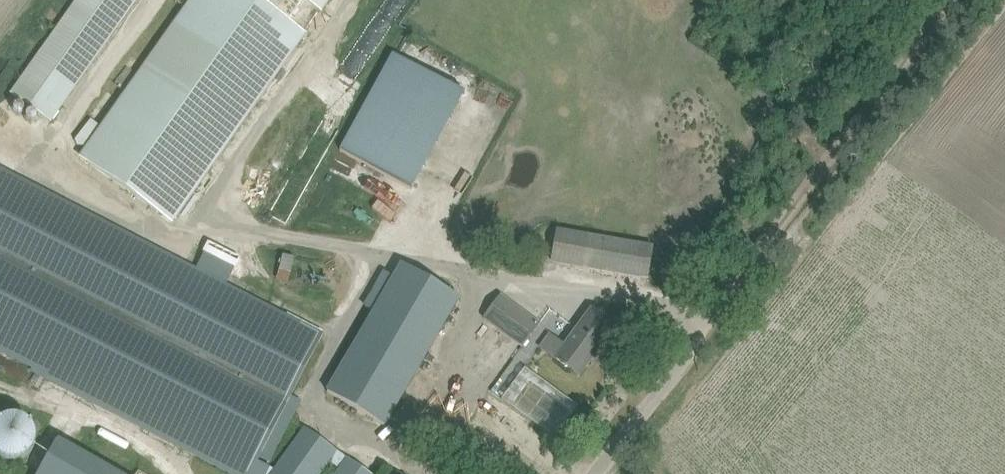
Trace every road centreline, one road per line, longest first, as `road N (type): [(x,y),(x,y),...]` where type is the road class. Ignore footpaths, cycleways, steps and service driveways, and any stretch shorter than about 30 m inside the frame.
road 1 (track): [(951,0),(711,315)]
road 2 (unclassified): [(591,473),(711,315)]

